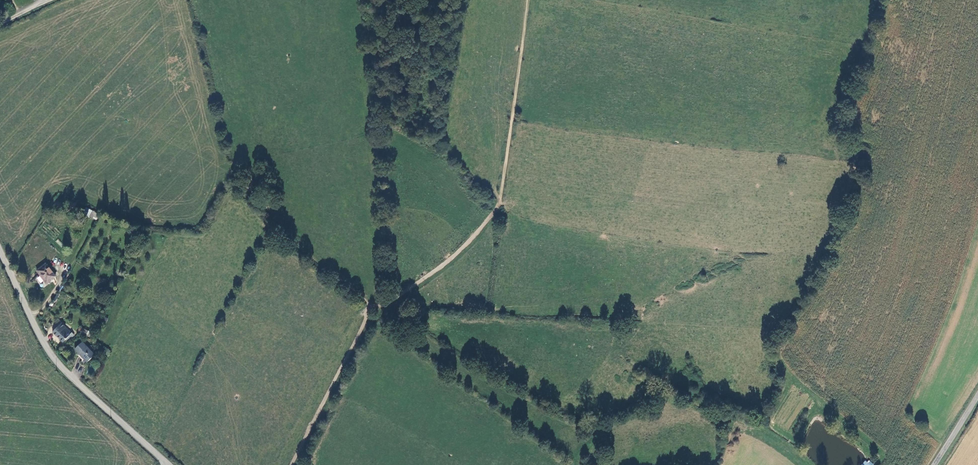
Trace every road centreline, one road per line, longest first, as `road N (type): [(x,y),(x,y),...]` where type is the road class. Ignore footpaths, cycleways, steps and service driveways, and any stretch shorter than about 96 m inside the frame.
road 1 (unclassified): [(165,462),(58,363),(0,250)]

